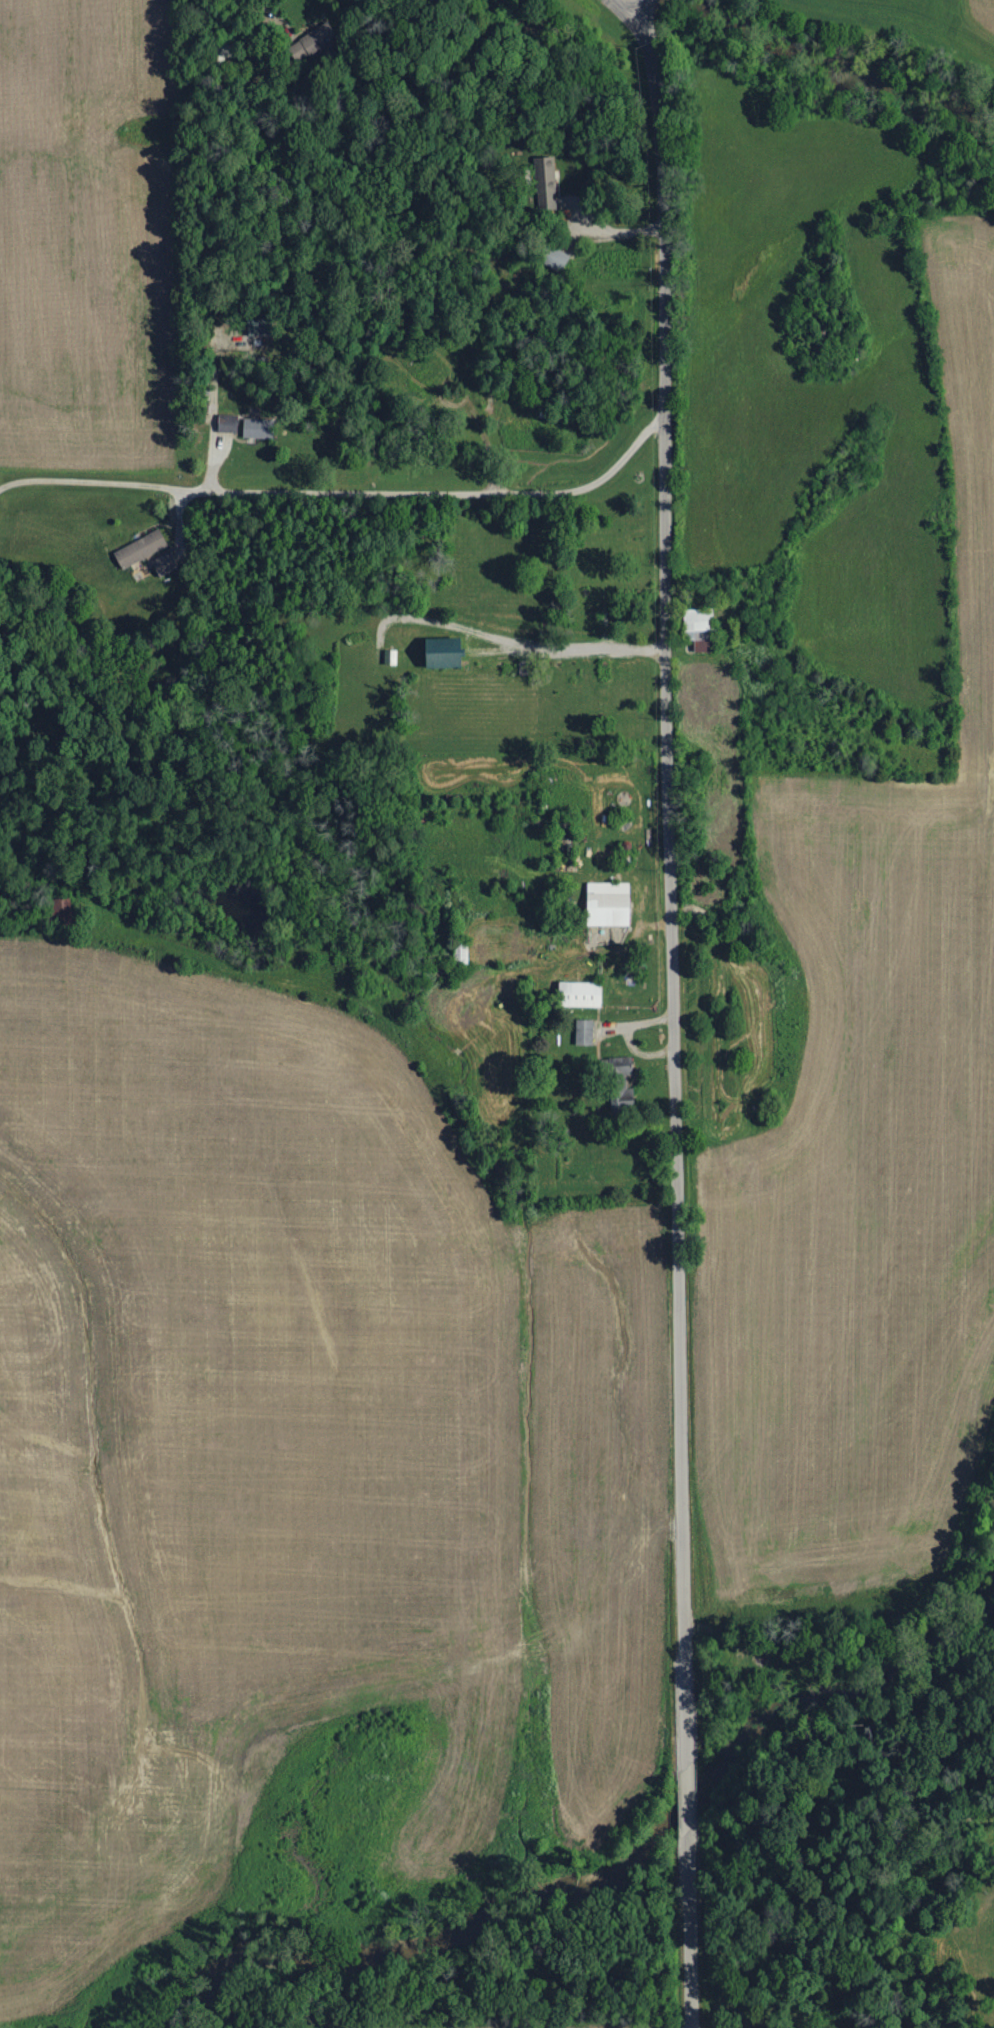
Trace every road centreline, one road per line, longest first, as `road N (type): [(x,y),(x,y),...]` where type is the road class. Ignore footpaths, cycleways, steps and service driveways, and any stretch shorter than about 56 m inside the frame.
road 1 (residential): [(686,1763),(662,415),(665,173),(653,88)]
road 2 (residential): [(690,2027),(687,1840)]

